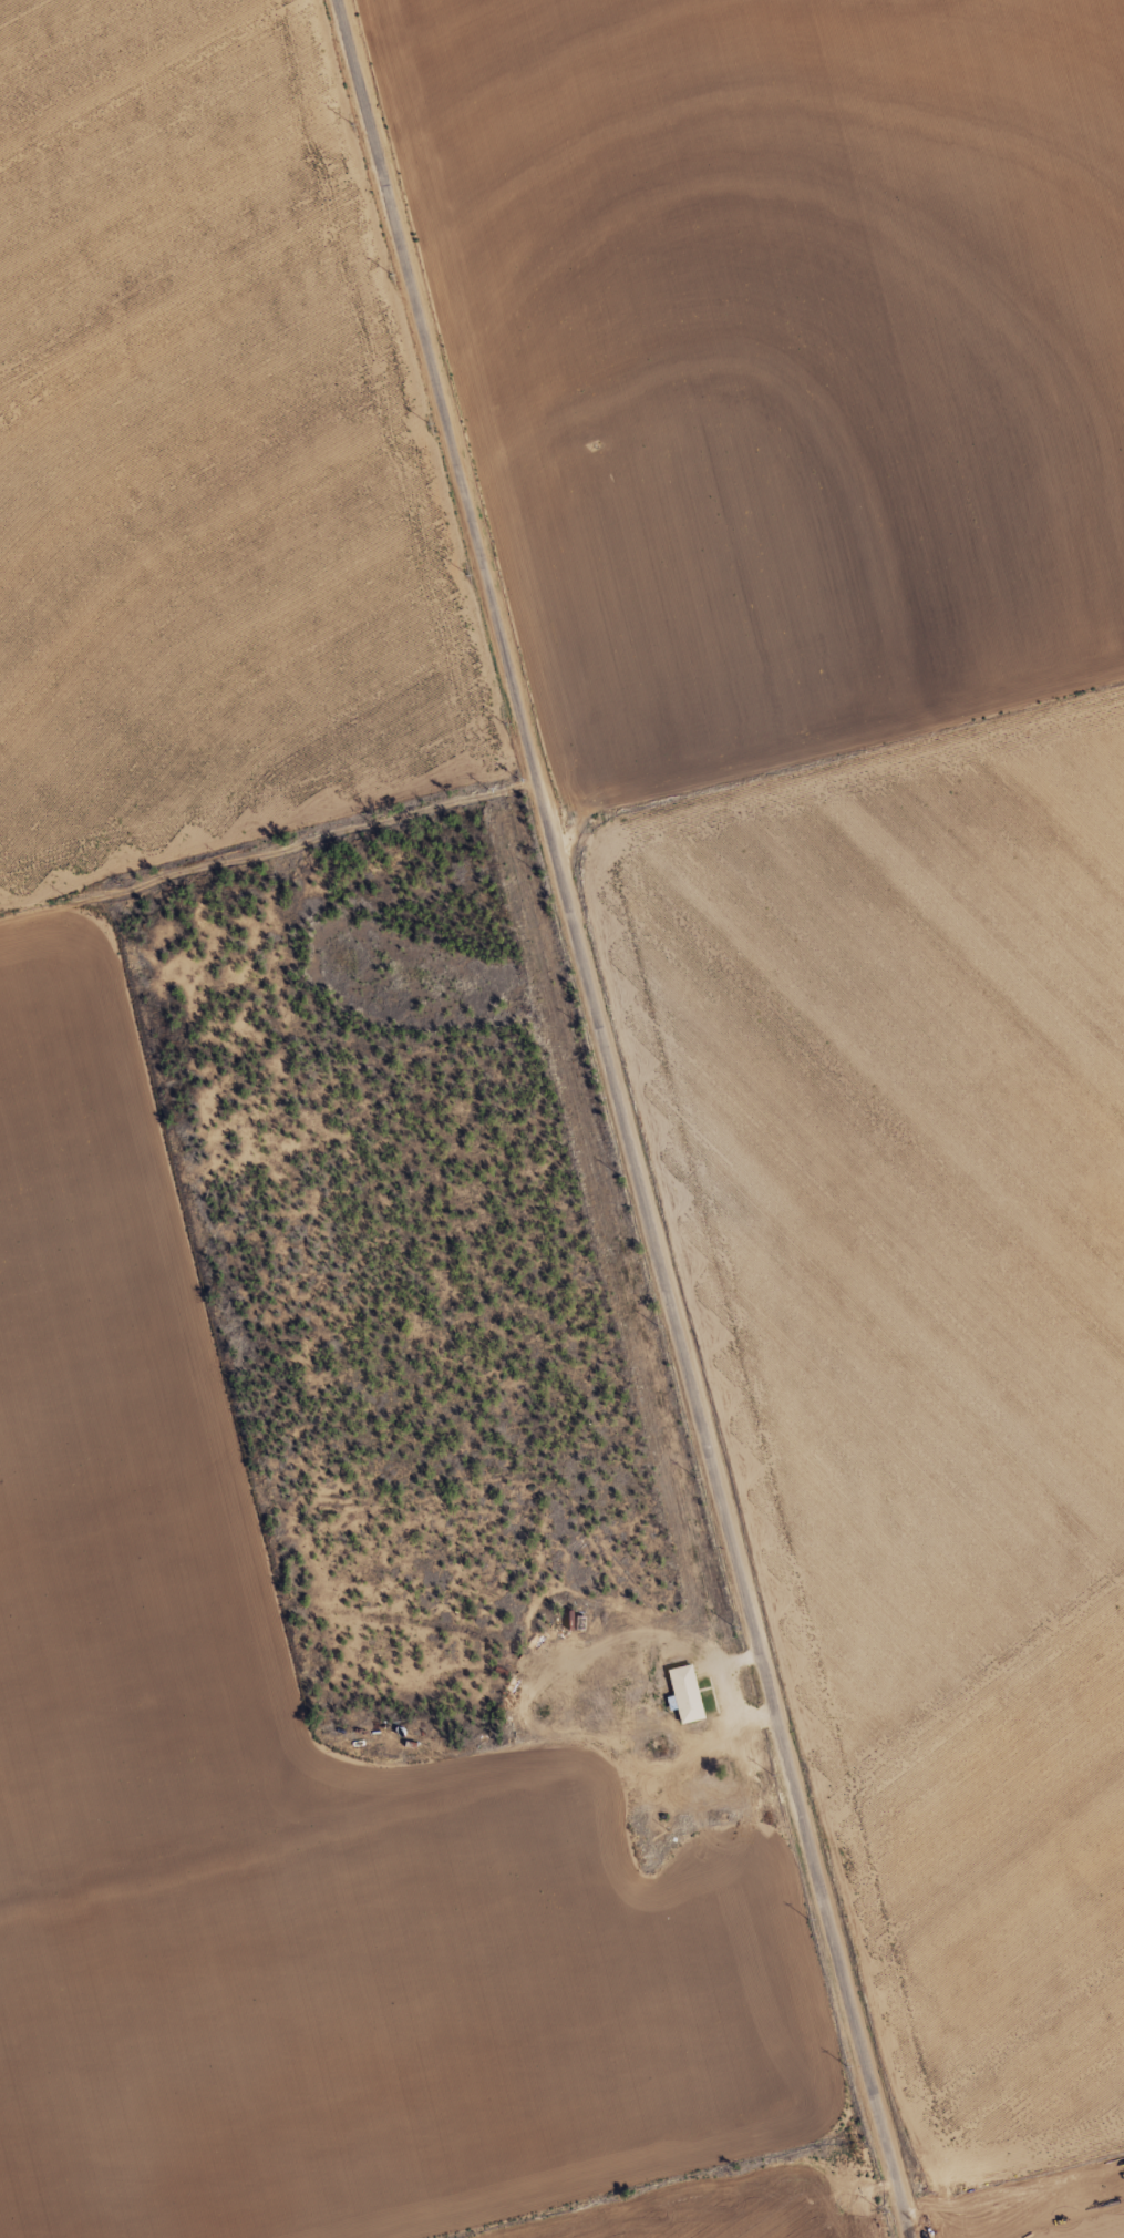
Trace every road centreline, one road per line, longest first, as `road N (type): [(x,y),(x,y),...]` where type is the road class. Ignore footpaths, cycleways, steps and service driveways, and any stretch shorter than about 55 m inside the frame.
road 1 (residential): [(905,2237),(331,0)]

